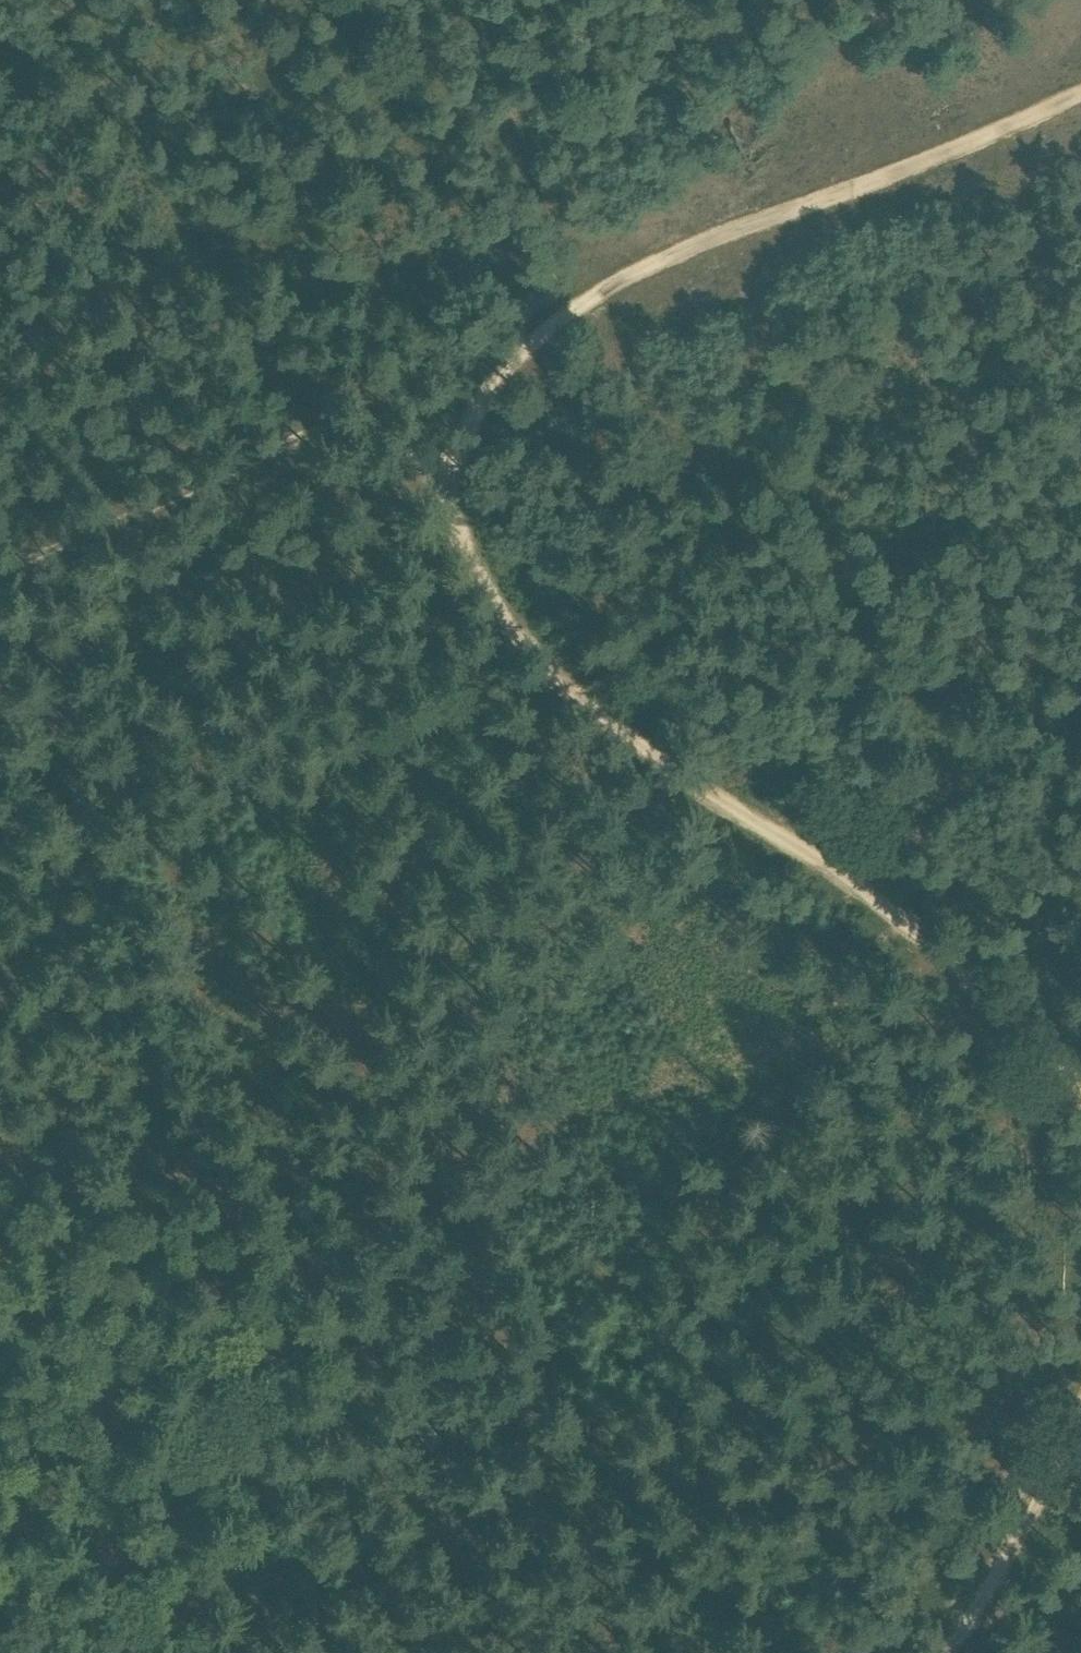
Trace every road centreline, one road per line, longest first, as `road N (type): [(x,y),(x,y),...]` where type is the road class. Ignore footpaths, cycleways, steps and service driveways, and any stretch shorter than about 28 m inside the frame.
road 1 (track): [(310,450),(114,81),(76,62),(0,60)]
road 2 (track): [(0,575),(294,453),(323,448),(422,468)]
road 3 (track): [(176,1652),(230,1580),(260,1505),(344,1387),(447,1334)]

